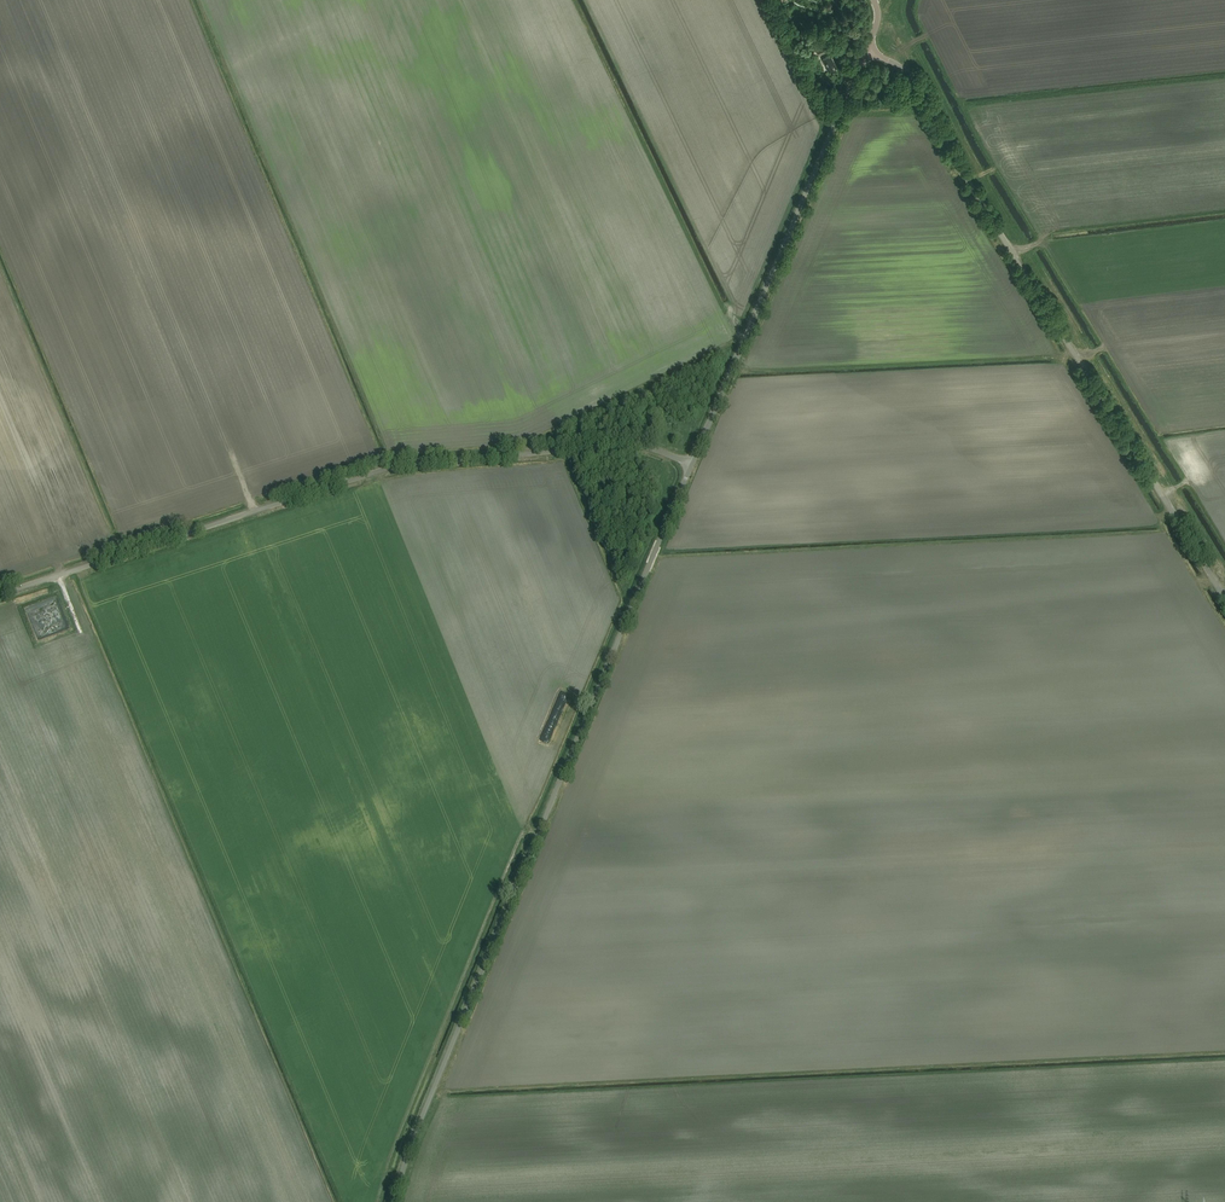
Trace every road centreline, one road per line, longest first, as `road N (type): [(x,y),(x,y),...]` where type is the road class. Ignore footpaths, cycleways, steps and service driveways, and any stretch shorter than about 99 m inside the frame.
road 1 (unclassified): [(393,1201),(691,466)]
road 2 (unclassified): [(0,595),(386,468),(630,445),(691,466)]
road 3 (unclassified): [(1224,600),(960,168),(918,86),(866,51)]
road 4 (unclassified): [(691,466),(866,51)]

